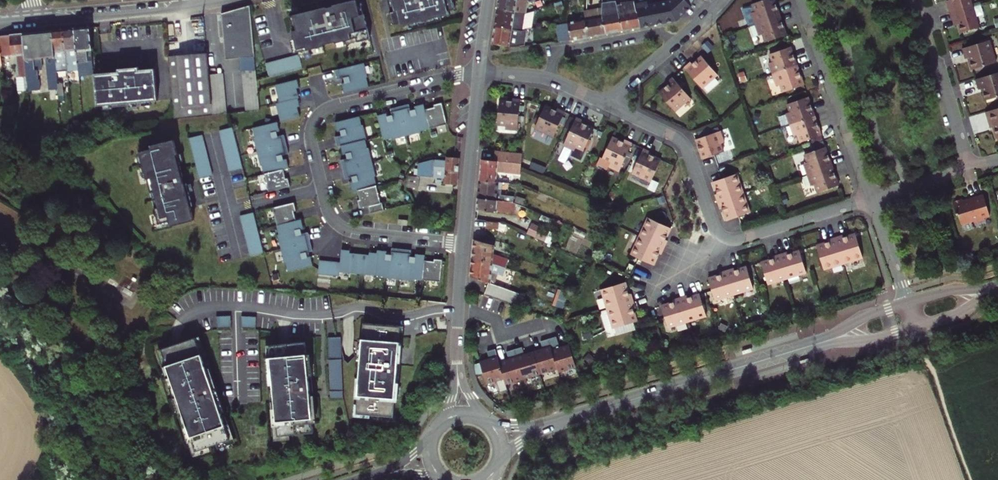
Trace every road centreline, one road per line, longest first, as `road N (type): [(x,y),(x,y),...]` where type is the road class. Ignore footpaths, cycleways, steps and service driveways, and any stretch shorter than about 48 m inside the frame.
road 1 (primary): [(821,343),(551,424)]
road 2 (residential): [(323,189),(311,134),(325,111),(479,71)]
road 3 (residential): [(802,0),(871,199)]
road 4 (residential): [(605,103),(682,142),(723,235)]
road 5 (residential): [(36,17),(212,0)]
road 6 (residential): [(916,0),(969,168)]
road 7 (tertiary): [(479,71),(463,244)]
road 8 (residential): [(463,244),(351,231),(335,221),(323,189)]
road 9 (residential): [(723,235),(746,237),(871,199)]
road 10 (residential): [(550,79),(564,49),(657,31),(676,43)]

